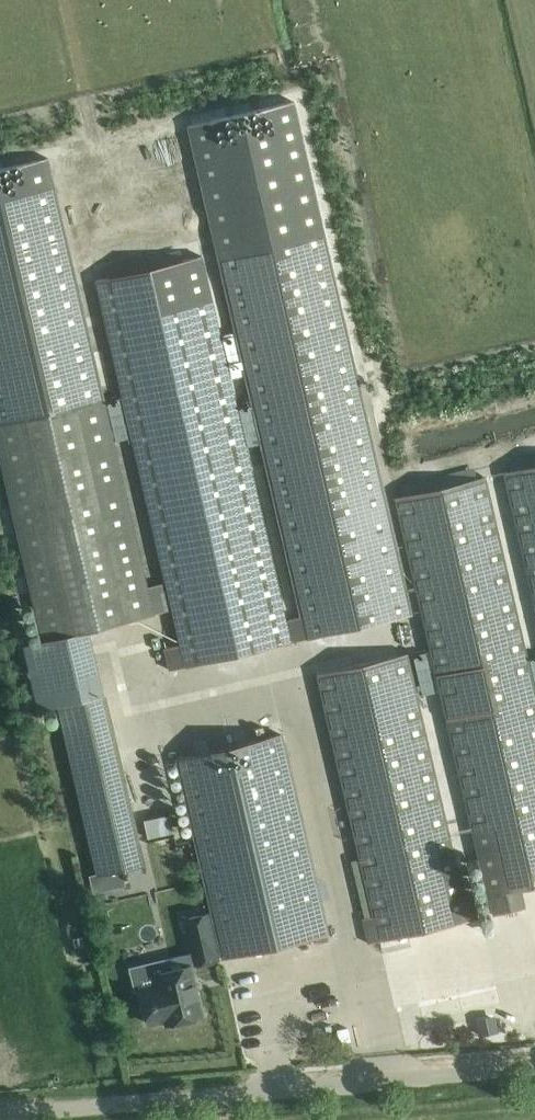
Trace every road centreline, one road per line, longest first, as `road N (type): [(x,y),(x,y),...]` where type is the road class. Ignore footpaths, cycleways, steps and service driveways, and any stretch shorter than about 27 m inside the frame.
road 1 (unclassified): [(0,1115),(534,1066)]

